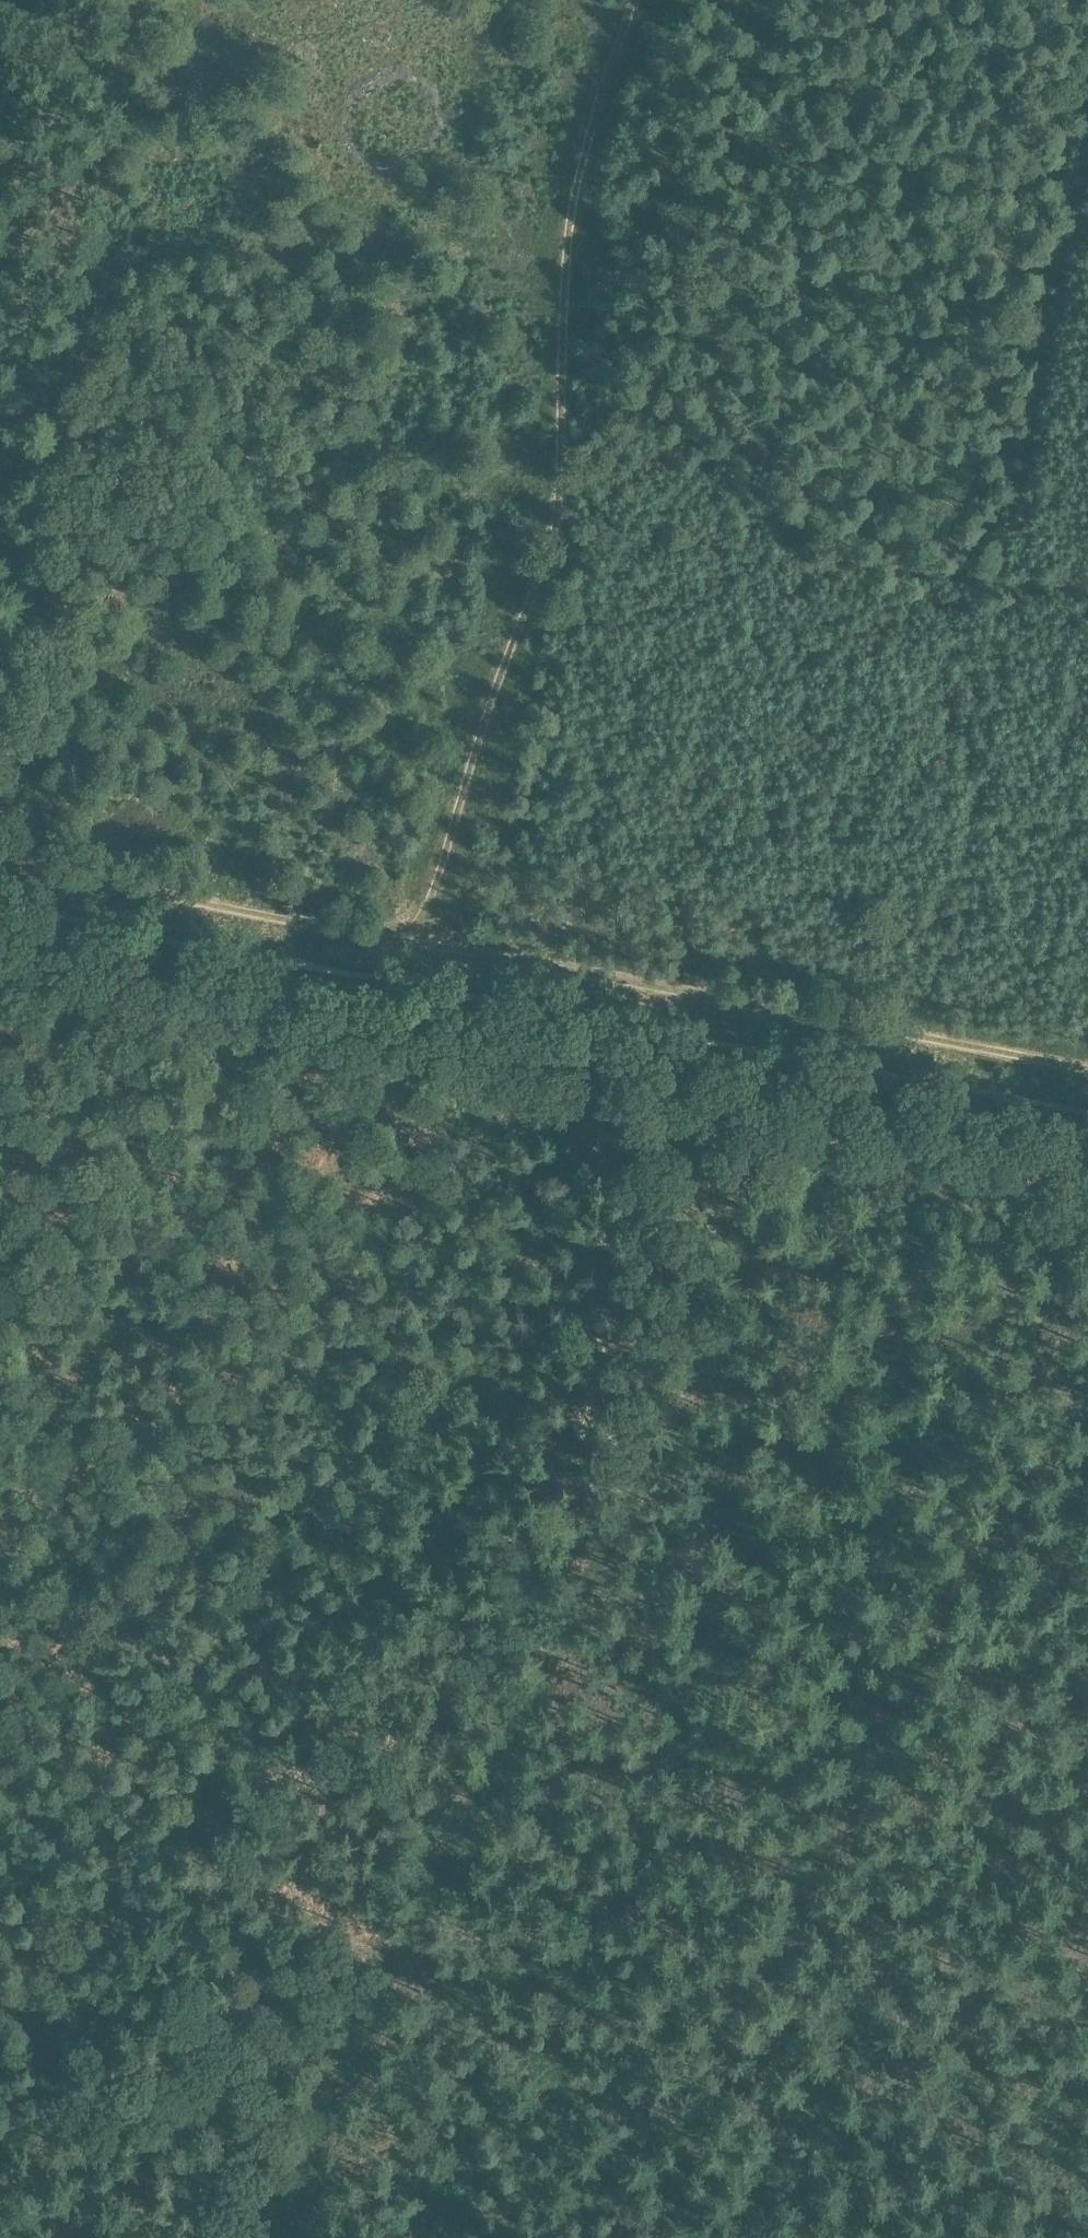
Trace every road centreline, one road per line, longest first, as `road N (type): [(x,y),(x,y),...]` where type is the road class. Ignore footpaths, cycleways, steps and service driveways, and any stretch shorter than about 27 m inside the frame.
road 1 (track): [(1087,1077),(0,859)]
road 2 (track): [(637,0),(582,138),(575,354),(546,574),(458,822),(443,949)]

